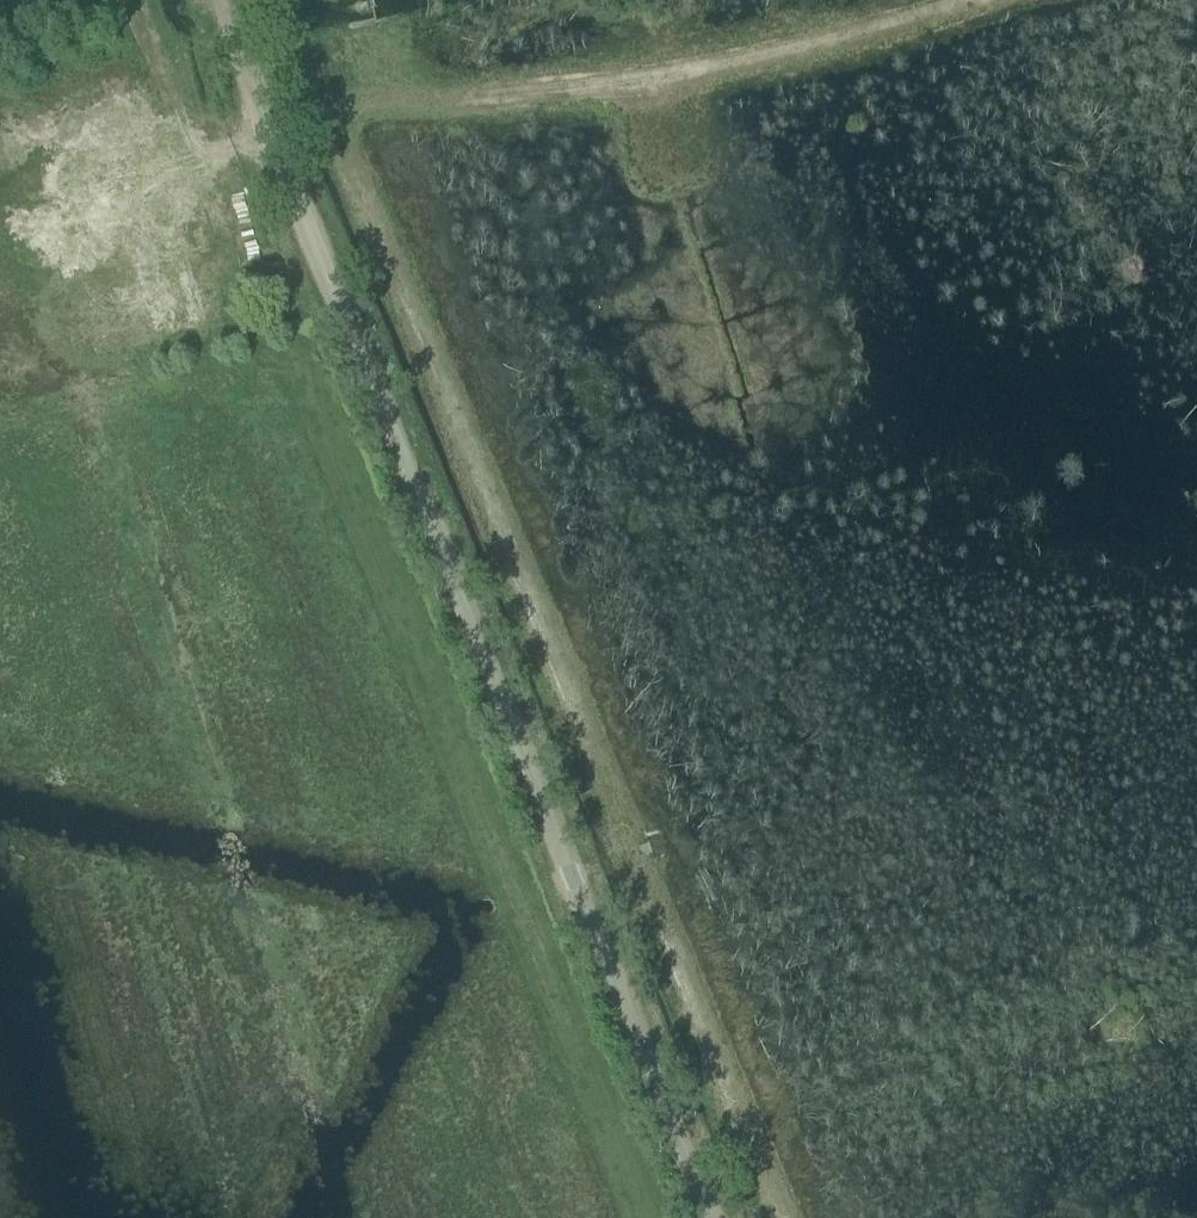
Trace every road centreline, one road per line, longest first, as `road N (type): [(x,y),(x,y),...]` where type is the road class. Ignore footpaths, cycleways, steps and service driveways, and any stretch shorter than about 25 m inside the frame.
road 1 (unclassified): [(714,1217),(263,93),(239,0)]

